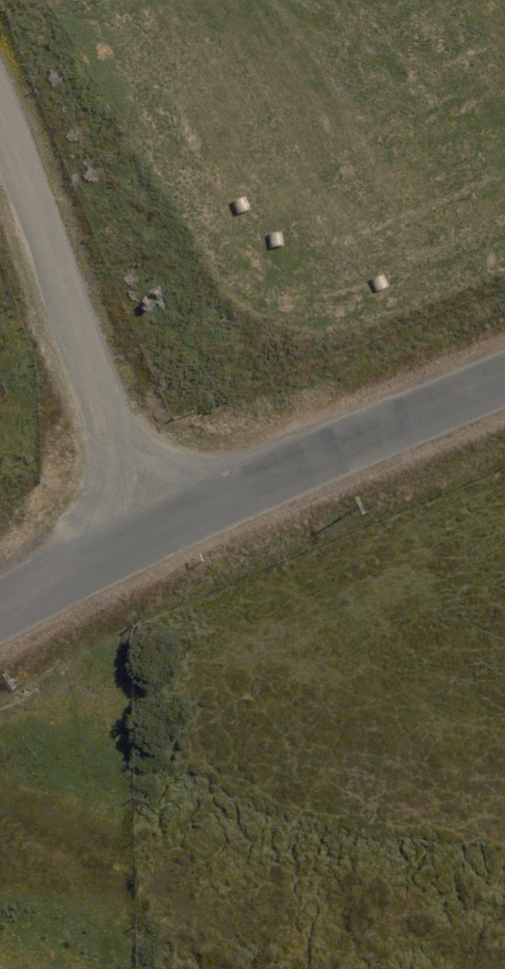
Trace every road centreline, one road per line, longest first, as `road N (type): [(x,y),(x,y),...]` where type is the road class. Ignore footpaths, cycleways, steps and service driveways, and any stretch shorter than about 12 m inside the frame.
road 1 (residential): [(0,120),(150,536)]
road 2 (unclassified): [(150,536),(504,376)]
road 3 (unclassified): [(0,610),(150,536)]

